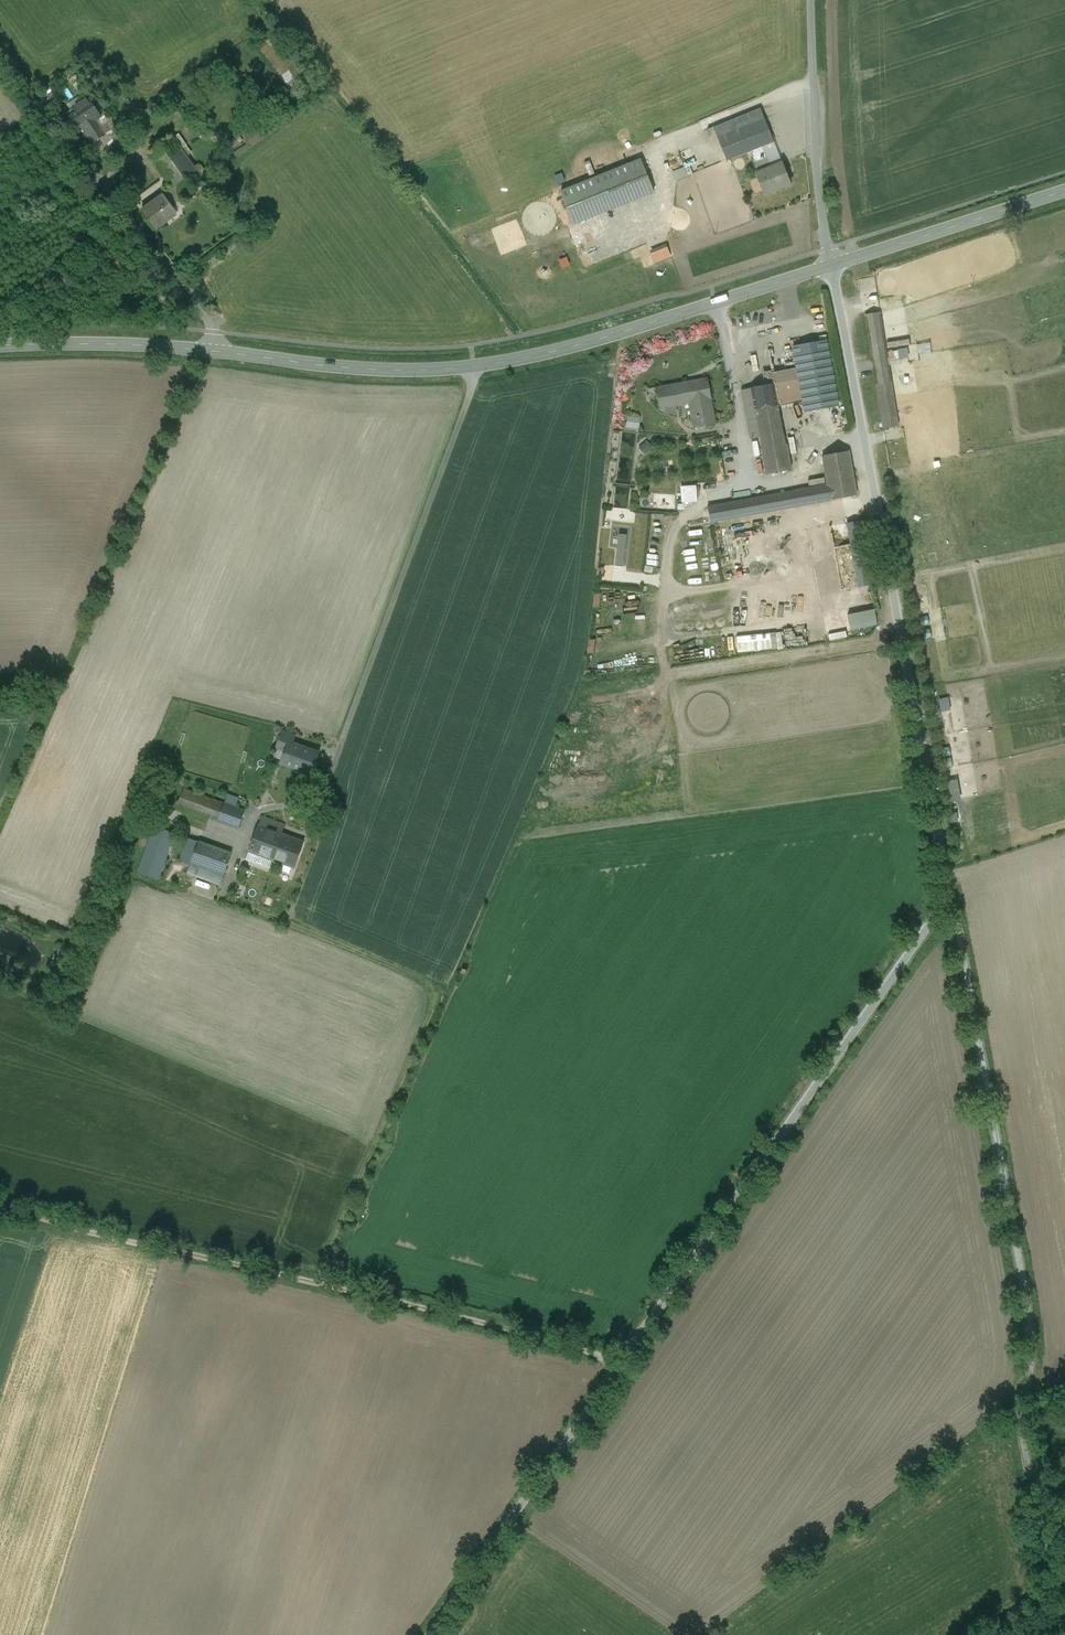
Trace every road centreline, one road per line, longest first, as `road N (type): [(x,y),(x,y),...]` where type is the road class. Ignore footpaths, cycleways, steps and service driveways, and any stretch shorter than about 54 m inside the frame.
road 1 (unclassified): [(428,1634),(948,898)]
road 2 (unclassified): [(948,898),(831,265)]
road 3 (track): [(0,1203),(620,1359)]
road 4 (tertiary): [(215,351),(379,370),(473,367),(601,338),(831,265)]
road 5 (unclassified): [(948,898),(1030,1312),(1032,1373)]
road 6 (residential): [(34,95),(214,333),(215,351)]
road 7 (unclassified): [(831,265),(812,154),(809,0)]
road 8 (track): [(1032,1373),(1021,1413),(1064,1634)]
road 9 (tertiary): [(1064,191),(831,265)]
road 10 (tertiary): [(0,346),(215,351)]

